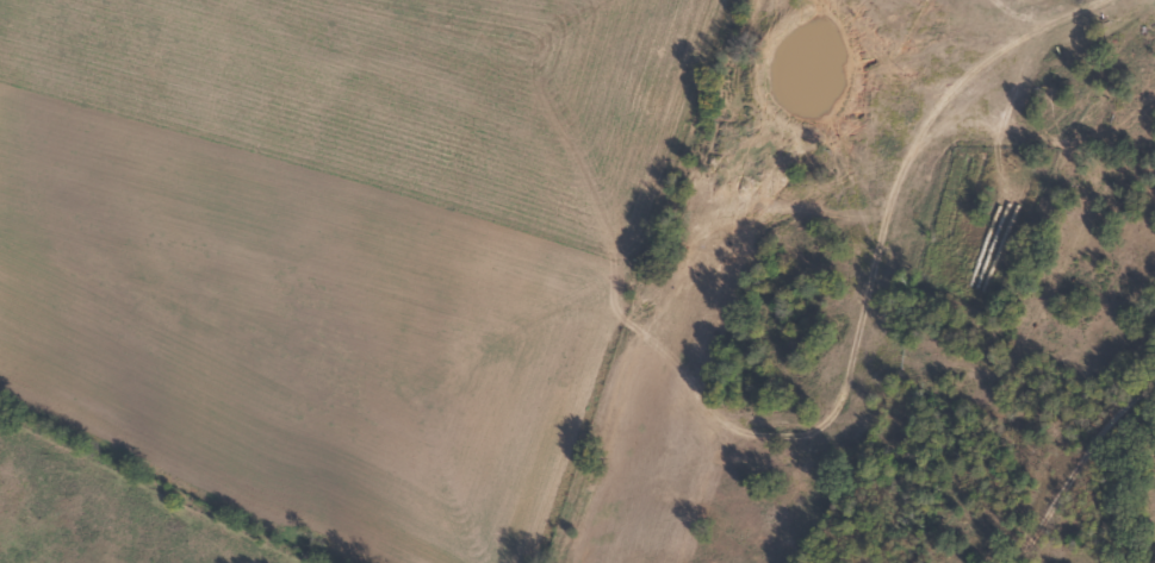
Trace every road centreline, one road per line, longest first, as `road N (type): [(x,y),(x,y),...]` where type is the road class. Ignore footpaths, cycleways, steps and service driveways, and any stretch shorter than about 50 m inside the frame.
road 1 (residential): [(1023,562),(1154,352)]

